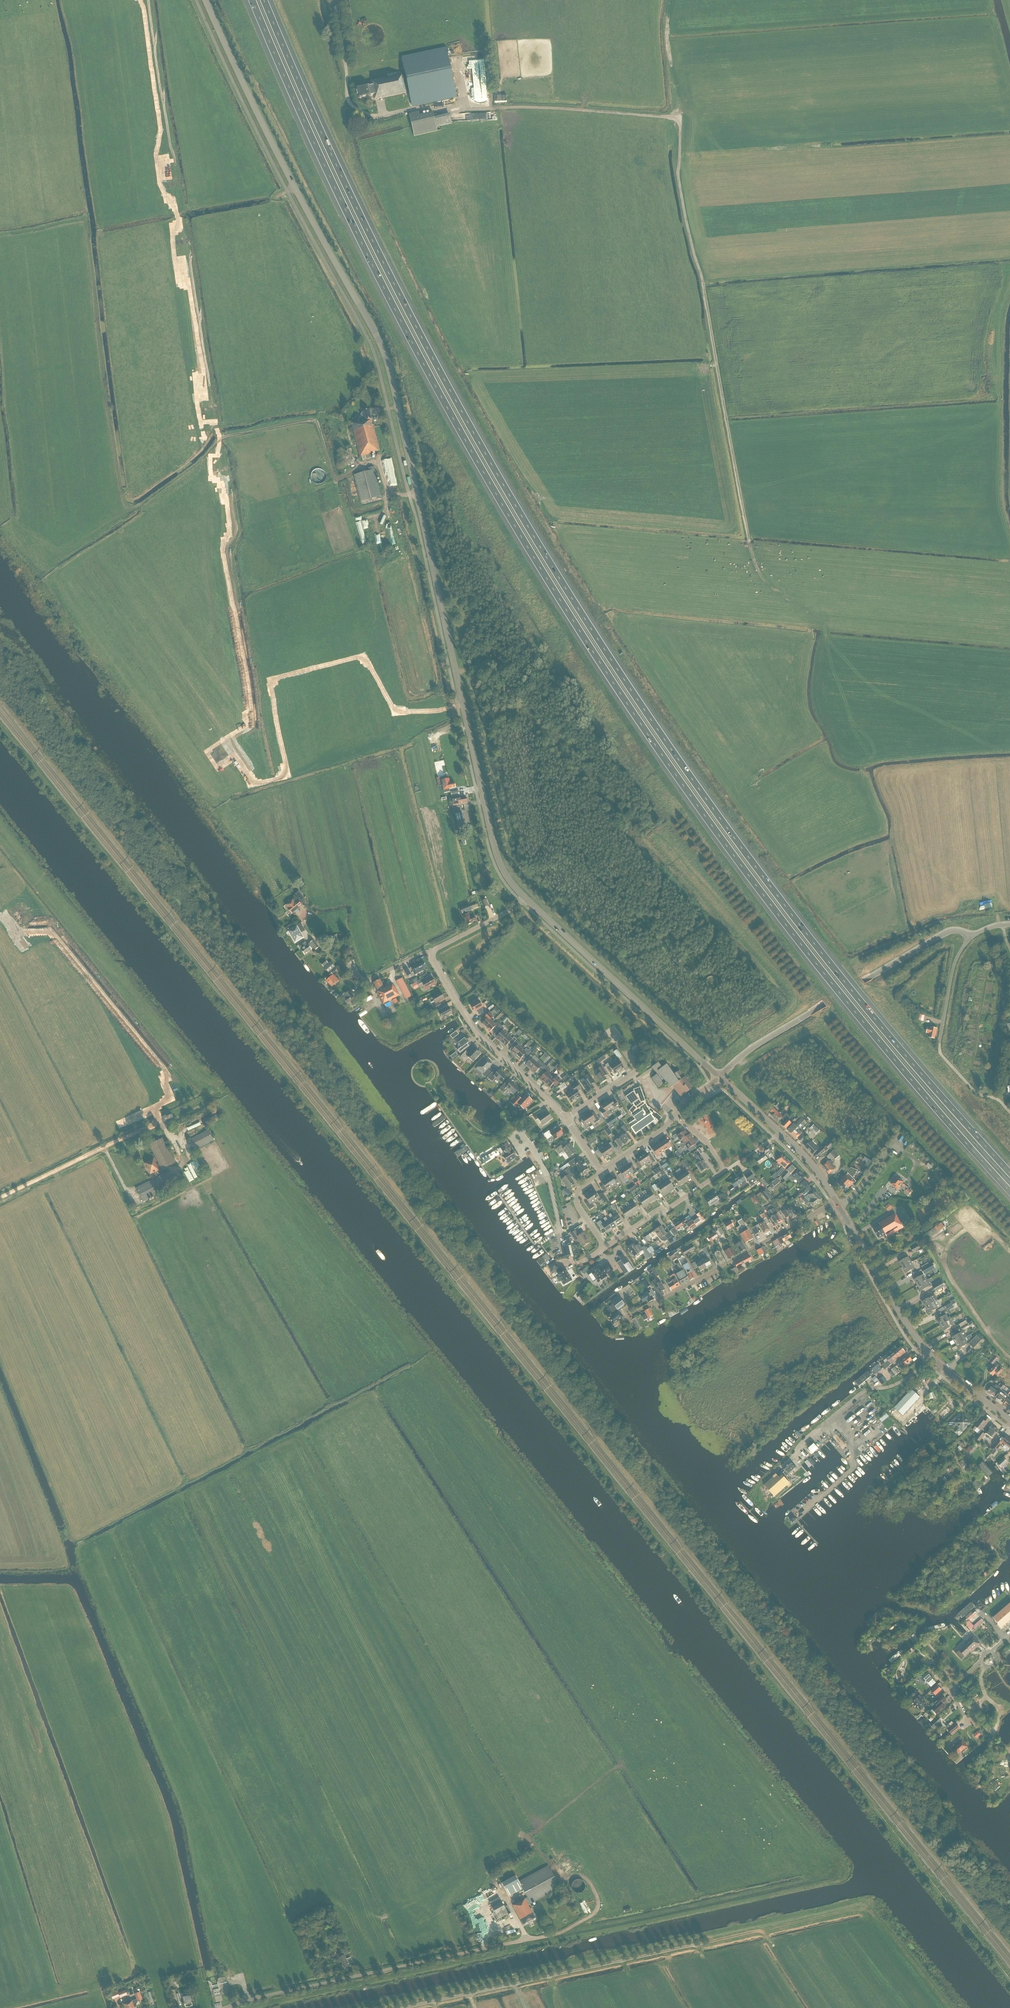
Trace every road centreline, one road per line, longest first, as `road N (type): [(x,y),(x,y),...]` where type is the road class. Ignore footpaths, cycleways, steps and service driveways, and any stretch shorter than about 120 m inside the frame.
road 1 (track): [(1009,1980),(0,724)]
road 2 (motorway): [(251,0),(424,369),(571,624),(769,908),(1009,1192)]
road 3 (motorway): [(1009,1173),(781,898),(583,613),(388,265),(267,0)]
road 4 (tertiary): [(527,899),(494,845),(388,361),(205,0)]
road 5 (unclassified): [(226,2007),(578,1923)]
road 6 (unclassified): [(403,2007),(704,1942)]
road 7 (unclassified): [(719,1078),(757,1045),(945,933),(972,935)]
road 8 (tertiary): [(1009,1420),(909,1330),(840,1207)]
road 9 (tertiary): [(719,1078),(527,899)]
road 10 (residential): [(622,1321),(836,1202)]
road 11 (unclassified): [(1009,1112),(975,1092),(939,1049),(953,967),(972,935)]
road 12 (residential): [(566,1118),(470,1024),(432,953)]
road 13 (residential): [(605,1246),(721,1173),(708,1143),(673,1118)]
road 14 (unclassified): [(0,1199),(169,1116)]
road 15 (tertiary): [(836,1202),(811,1164),(719,1078)]
road 16 (track): [(865,1911),(704,1942)]
road 17 (residential): [(432,953),(364,979),(327,953),(303,922)]

